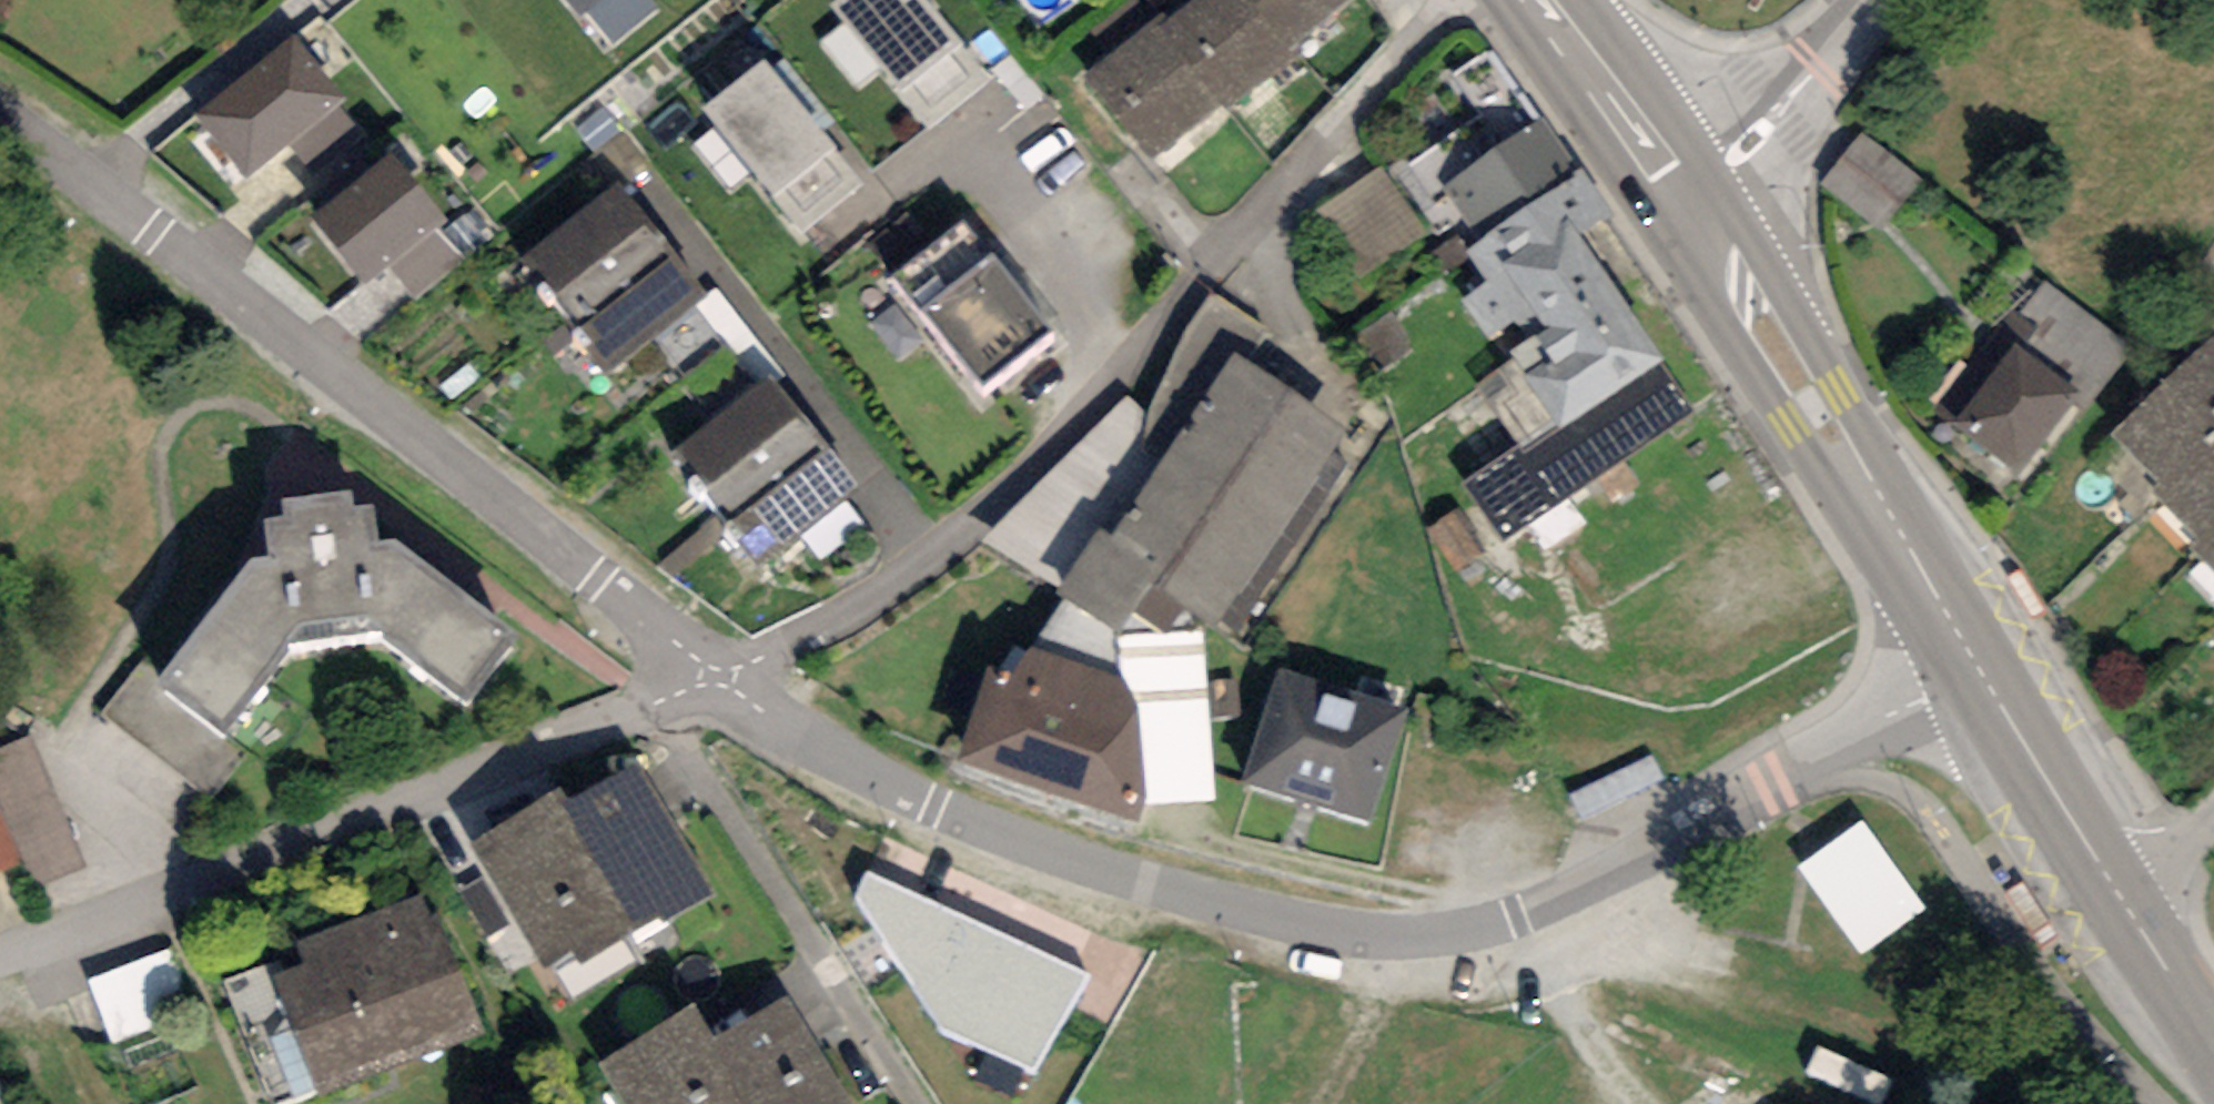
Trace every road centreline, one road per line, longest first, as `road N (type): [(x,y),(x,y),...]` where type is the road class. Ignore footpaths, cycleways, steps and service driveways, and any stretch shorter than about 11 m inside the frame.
road 1 (residential): [(687,679),(803,641),(960,553),(1418,23)]
road 2 (residential): [(687,679),(0,133)]
road 3 (residential): [(1456,963),(1164,903),(936,837),(687,679)]
road 4 (residential): [(0,958),(687,679)]
road 5 (residential): [(1979,683),(1797,766),(1611,885),(1456,963)]
road 6 (secondary): [(1979,683),(1691,216)]
road 7 (residential): [(1691,216),(1828,64),(1870,0)]
road 8 (secondary): [(2129,908),(1979,683)]
road 9 (secondary): [(1691,216),(1544,0)]
road 10 (track): [(1514,934),(1595,1063),(1603,1103)]
road 11 (secondary): [(2213,1037),(2129,908)]

